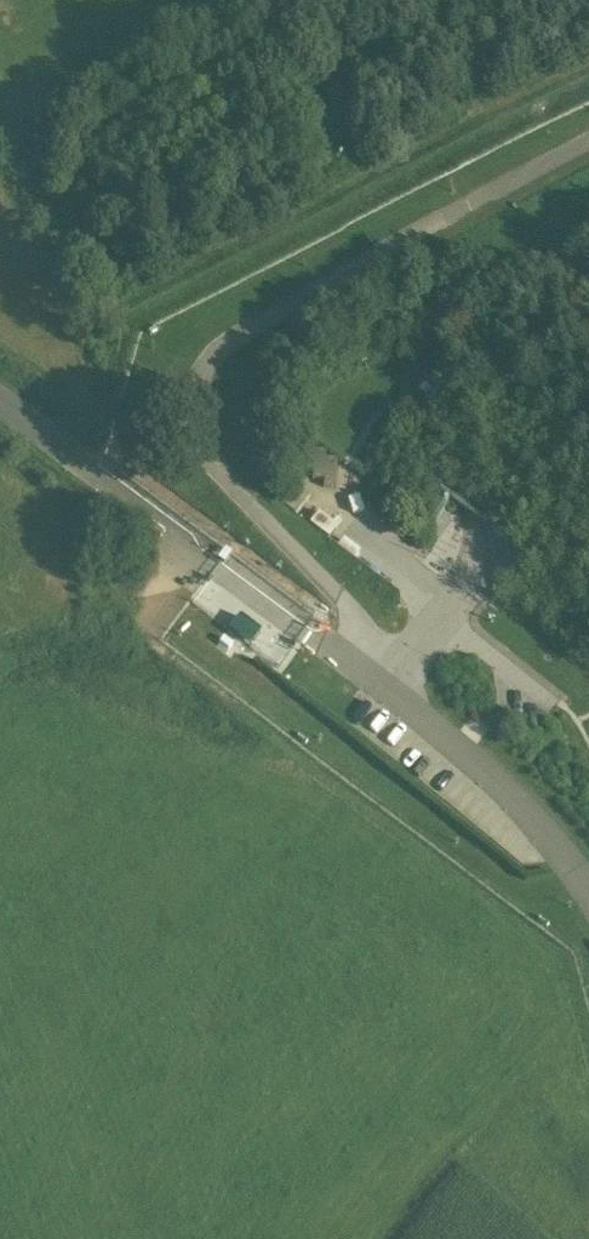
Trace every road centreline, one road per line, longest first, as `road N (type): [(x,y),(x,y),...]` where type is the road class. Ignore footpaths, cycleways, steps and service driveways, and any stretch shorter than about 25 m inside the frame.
road 1 (unclassified): [(0,400),(221,568)]
road 2 (track): [(340,507),(347,462),(382,406),(394,400),(414,409)]

